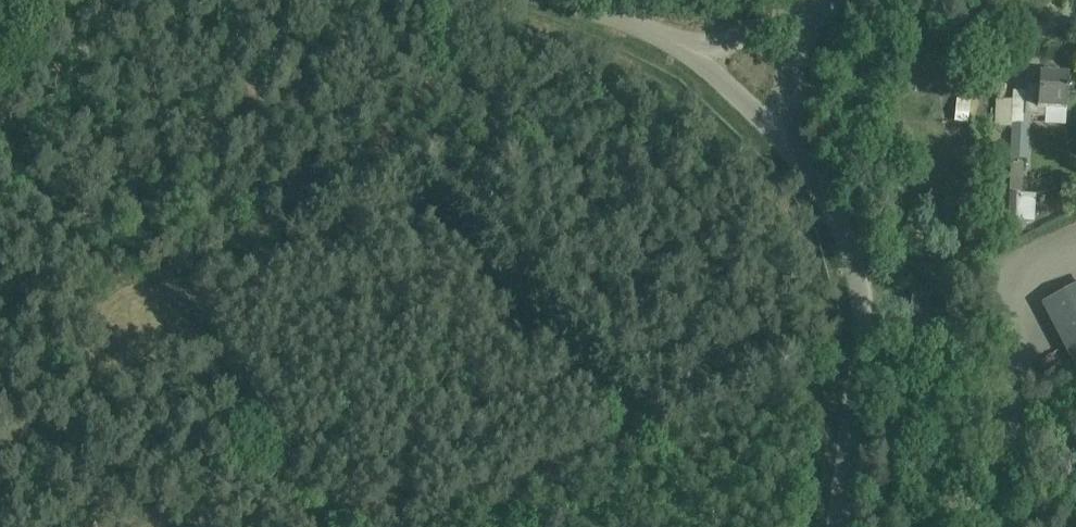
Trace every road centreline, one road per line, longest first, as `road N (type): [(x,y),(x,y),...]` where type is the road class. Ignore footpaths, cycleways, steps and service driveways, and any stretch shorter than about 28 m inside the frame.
road 1 (unclassified): [(835,526),(865,313),(838,221),(778,130)]
road 2 (unclassified): [(691,51),(629,26),(523,0)]
road 3 (unclassified): [(778,130),(813,3)]
road 4 (unclassified): [(691,51),(813,3)]

